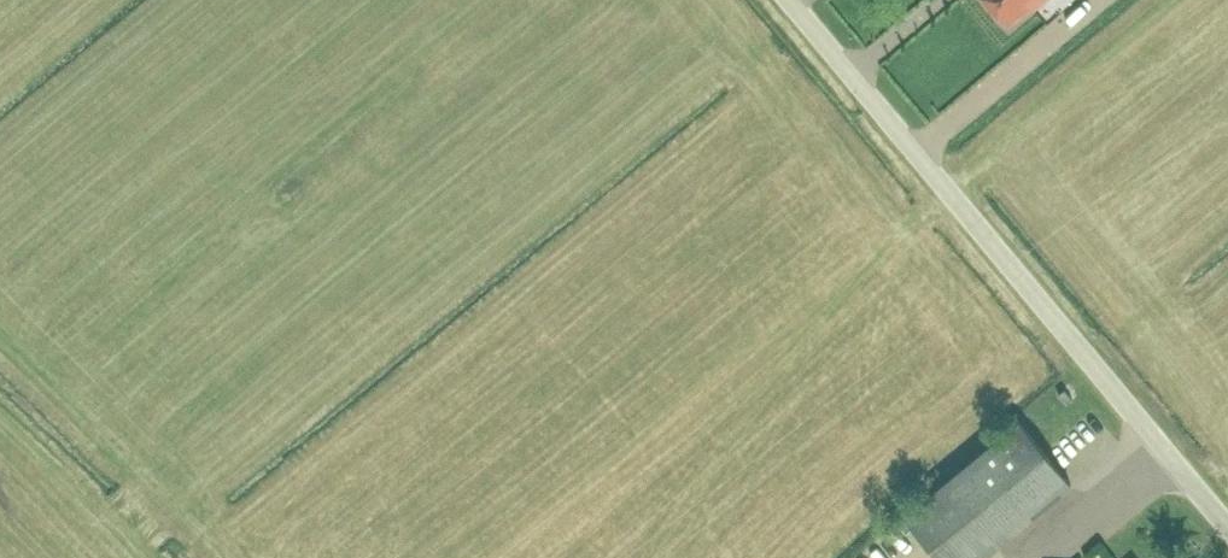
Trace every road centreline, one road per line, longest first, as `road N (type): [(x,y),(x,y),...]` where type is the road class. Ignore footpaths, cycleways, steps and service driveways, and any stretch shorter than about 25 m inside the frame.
road 1 (unclassified): [(1227,529),(787,0)]

